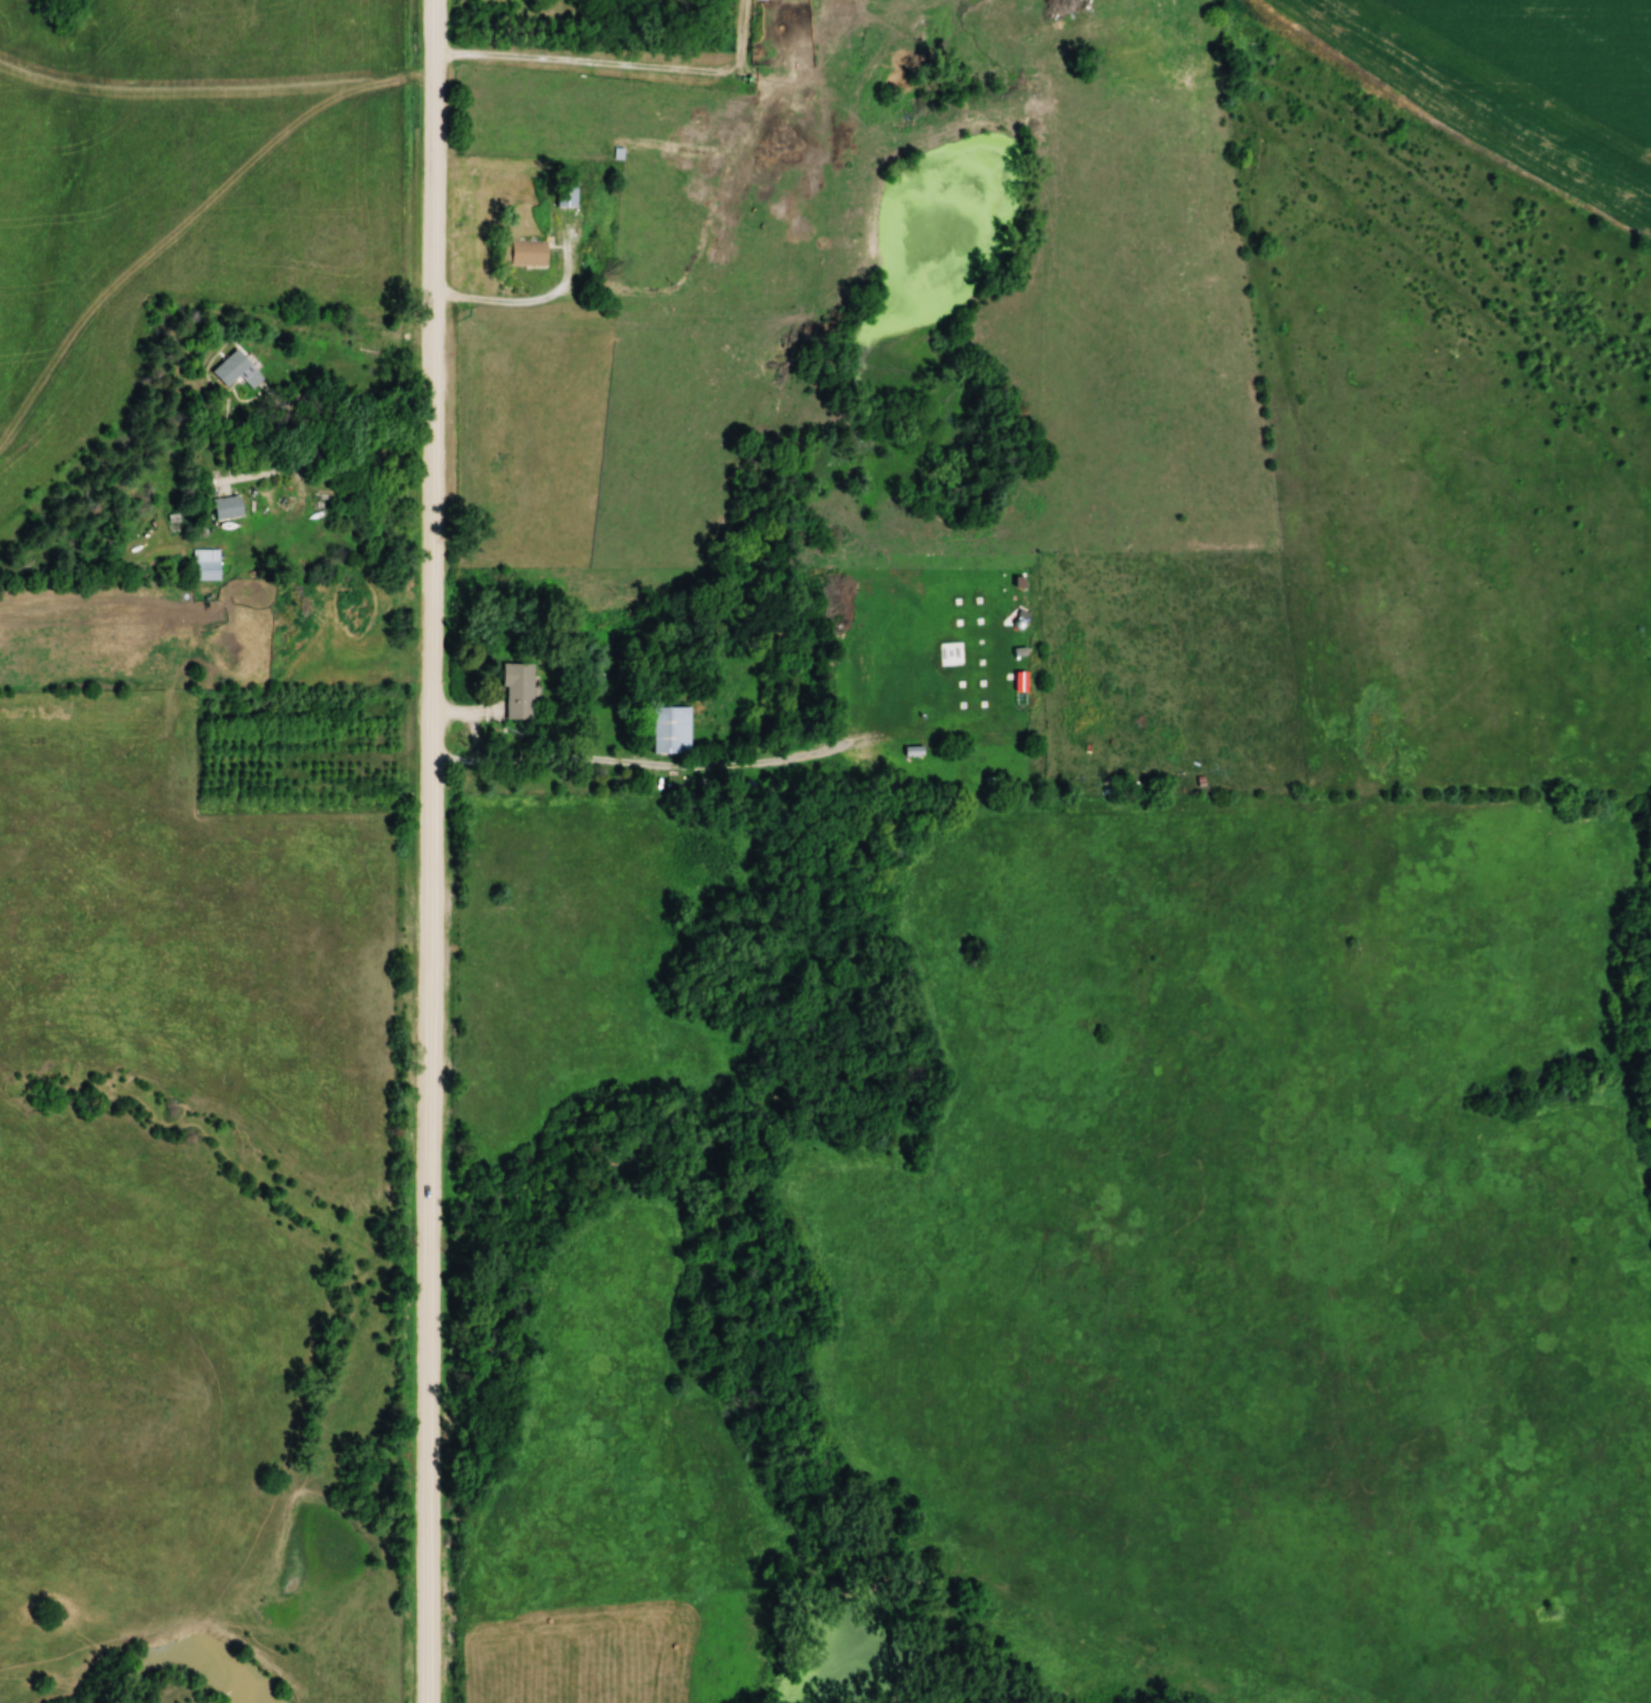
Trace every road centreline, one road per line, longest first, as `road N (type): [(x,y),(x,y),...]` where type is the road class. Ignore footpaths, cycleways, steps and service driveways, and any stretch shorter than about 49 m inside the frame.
road 1 (residential): [(428,1702),(431,0)]

